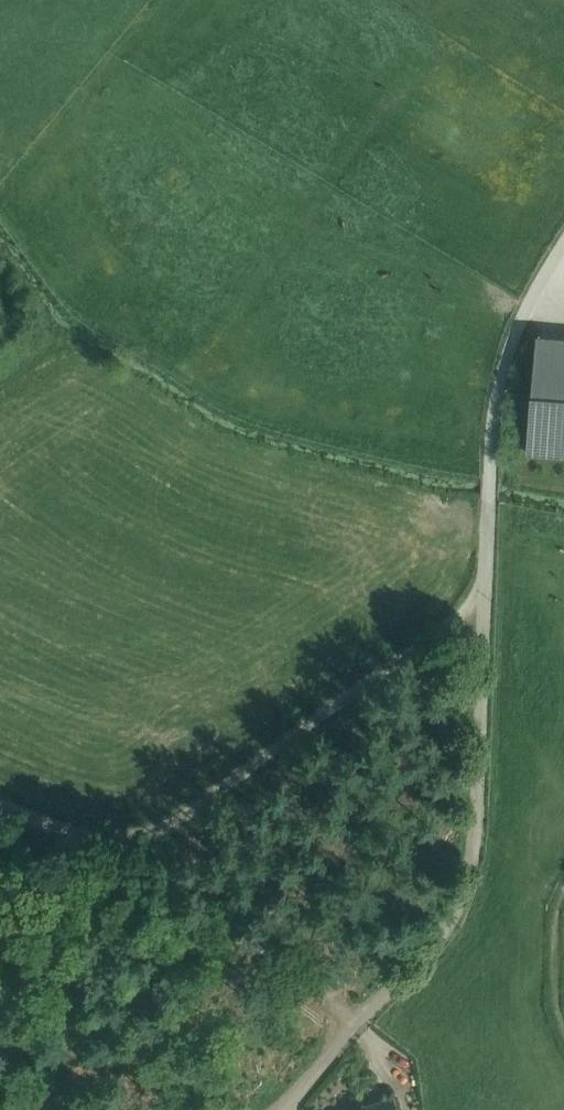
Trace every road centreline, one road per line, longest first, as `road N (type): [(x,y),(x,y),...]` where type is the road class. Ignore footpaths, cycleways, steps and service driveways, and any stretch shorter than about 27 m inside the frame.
road 1 (track): [(0,805),(93,840),(160,832),(488,594)]

